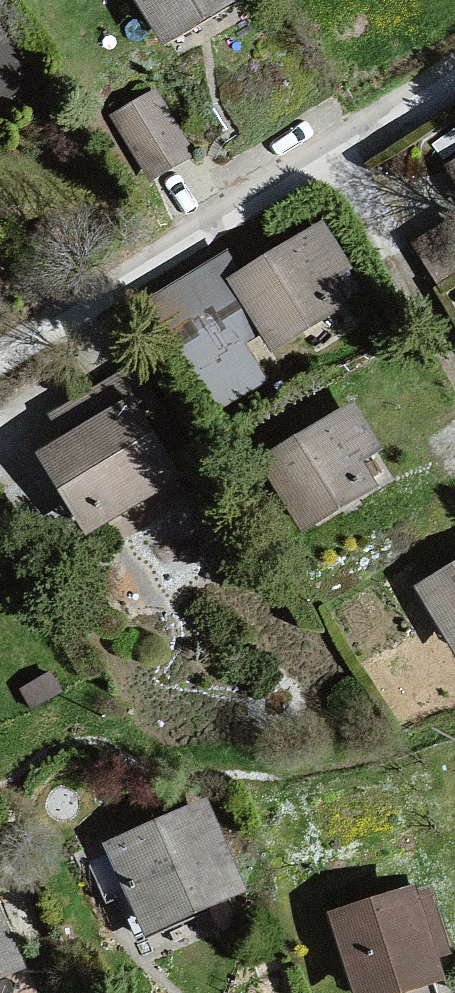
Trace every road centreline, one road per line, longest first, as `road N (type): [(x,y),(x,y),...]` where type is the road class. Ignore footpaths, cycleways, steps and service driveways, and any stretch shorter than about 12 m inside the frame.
road 1 (residential): [(454,69),(0,354)]

